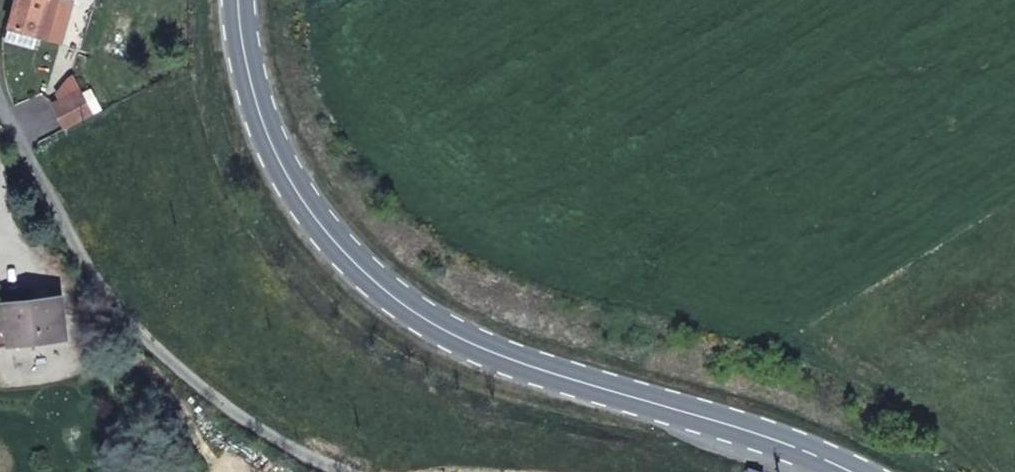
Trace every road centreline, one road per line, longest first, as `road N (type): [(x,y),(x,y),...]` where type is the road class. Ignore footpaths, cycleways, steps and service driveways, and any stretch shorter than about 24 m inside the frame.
road 1 (secondary): [(239,0),(249,80),(278,158),(324,229),(392,298),(478,349),(843,468)]
road 2 (unclassified): [(335,471),(264,439),(143,337),(69,234),(0,86)]
road 3 (track): [(202,471),(156,405),(143,337)]

